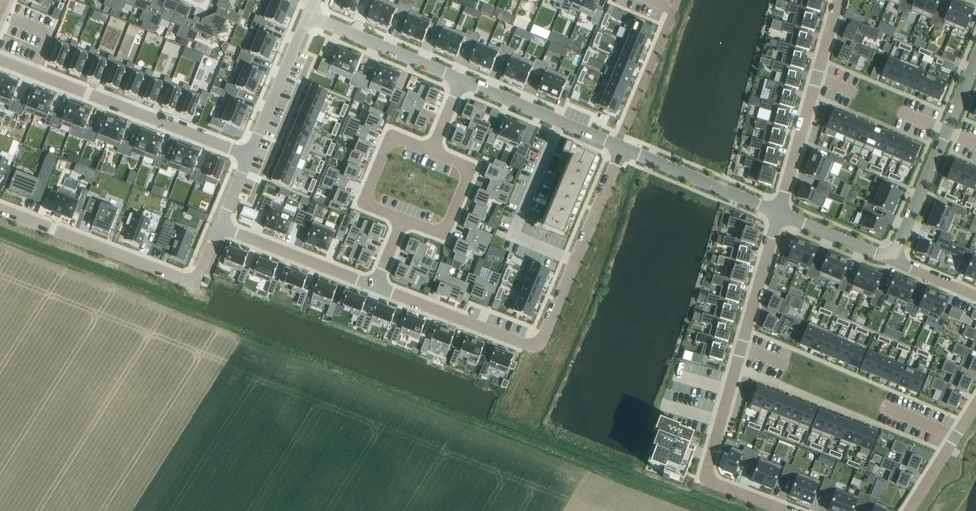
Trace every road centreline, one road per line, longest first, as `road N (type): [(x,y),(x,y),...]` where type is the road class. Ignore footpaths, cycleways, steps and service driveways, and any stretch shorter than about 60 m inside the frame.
road 1 (residential): [(622,147),(533,347),(375,284)]
road 2 (residential): [(786,510),(706,477),(779,213)]
road 3 (residential): [(250,157),(0,56)]
road 4 (residential): [(0,205),(186,279),(199,275),(220,226)]
road 5 (residential): [(779,213),(838,0)]
road 6 (residential): [(975,58),(893,258)]
road 7 (residential): [(622,147),(460,79)]
road 8 (residential): [(779,213),(622,147)]
road 9 (residential): [(375,284),(220,226)]
road 10 (residential): [(431,149),(390,132),(362,202),(403,219)]
road 11 (residential): [(460,79),(310,16)]
road 12 (residential): [(403,219),(443,236),(471,166),(431,149)]
road 13 (residential): [(250,157),(310,16)]
road 14 (residential): [(975,403),(906,510)]
road 15 (residential): [(893,258),(779,213)]

